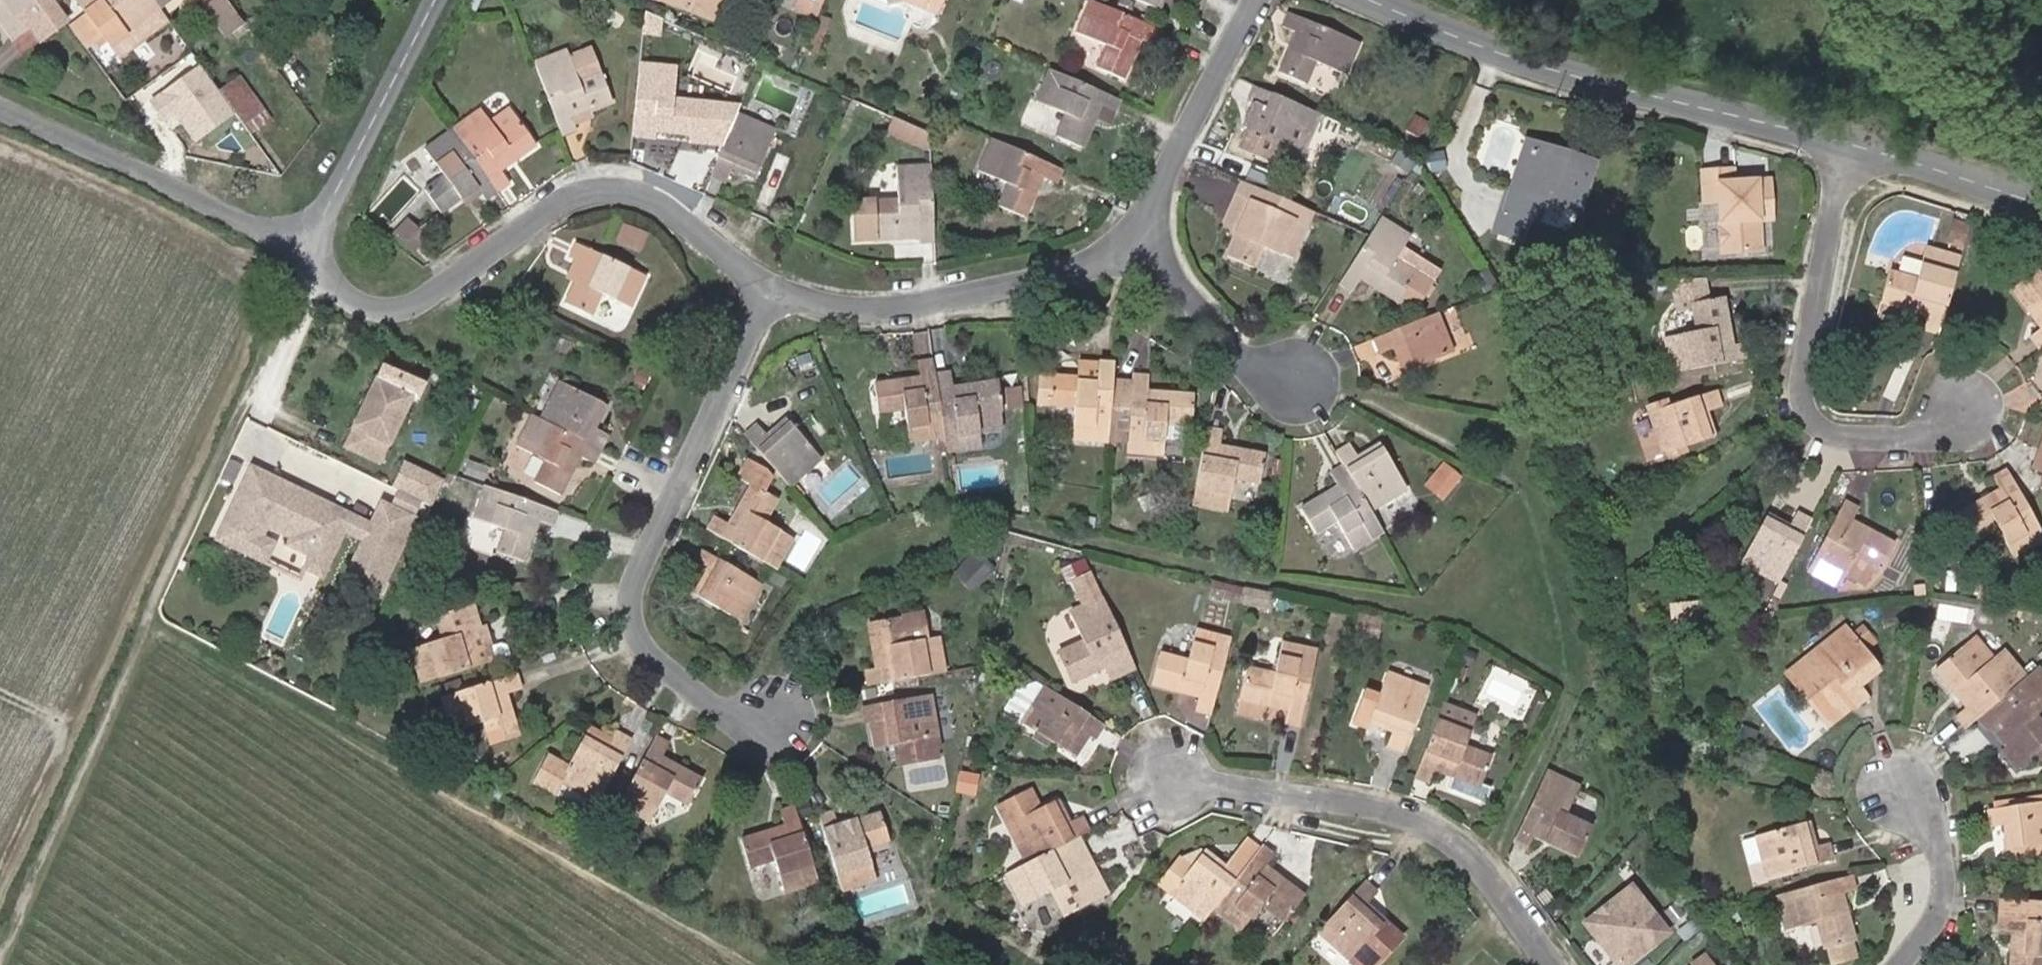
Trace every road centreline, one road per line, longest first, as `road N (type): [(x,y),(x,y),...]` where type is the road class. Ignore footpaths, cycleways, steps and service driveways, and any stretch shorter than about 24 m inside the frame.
road 1 (track): [(315,253),(0,943)]
road 2 (residential): [(766,296),(649,187),(613,183),(572,191),(391,309),(359,303),(315,253)]
road 3 (residential): [(766,296),(638,572),(630,618),(653,659),(730,717),(774,721)]
road 4 (residential): [(1397,0),(1847,148)]
road 5 (residential): [(1166,780),(1376,811),(1450,846),(1547,964)]
road 6 (residential): [(1847,148),(1791,383),(1834,428),(1925,448),(1929,435)]
road 7 (residential): [(1148,239),(1009,291),(886,311),(766,296)]
road 8 (residential): [(0,113),(315,253)]
road 9 (residential): [(315,253),(440,0)]
road 10 (residential): [(1148,239),(1261,0)]
road 11 (residential): [(1292,378),(1238,361),(1148,239)]
road 12 (residential): [(1847,148),(2041,211)]
road 13 (residential): [(1903,798),(1930,836),(1948,900),(1901,964)]

